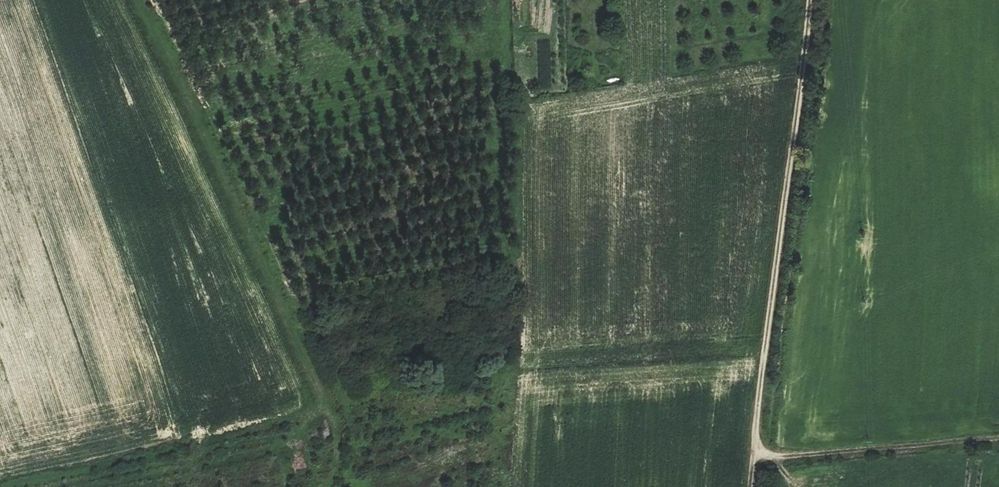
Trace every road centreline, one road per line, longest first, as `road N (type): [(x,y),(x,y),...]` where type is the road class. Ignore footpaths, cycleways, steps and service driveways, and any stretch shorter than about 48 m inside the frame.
road 1 (track): [(750,486),(810,0)]

